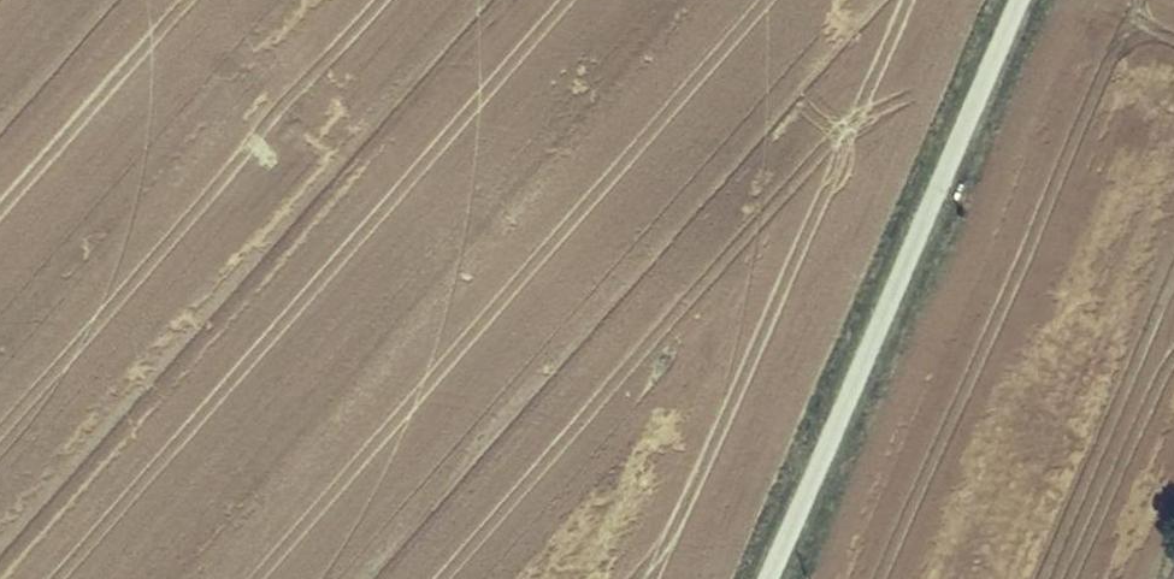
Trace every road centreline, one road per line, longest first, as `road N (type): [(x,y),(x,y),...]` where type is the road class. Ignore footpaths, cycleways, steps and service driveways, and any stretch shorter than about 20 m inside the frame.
road 1 (unclassified): [(1015,0),(762,578)]

